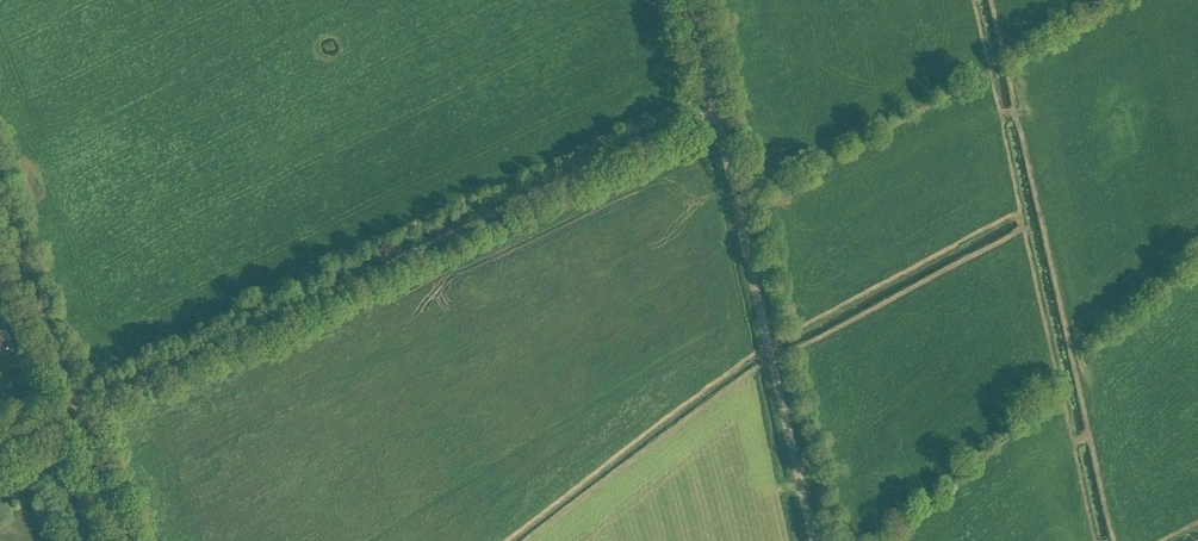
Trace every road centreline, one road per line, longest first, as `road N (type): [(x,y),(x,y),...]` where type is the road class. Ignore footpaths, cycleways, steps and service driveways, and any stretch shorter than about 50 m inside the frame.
road 1 (track): [(719,105),(81,412)]
road 2 (unclassified): [(813,540),(696,0)]

